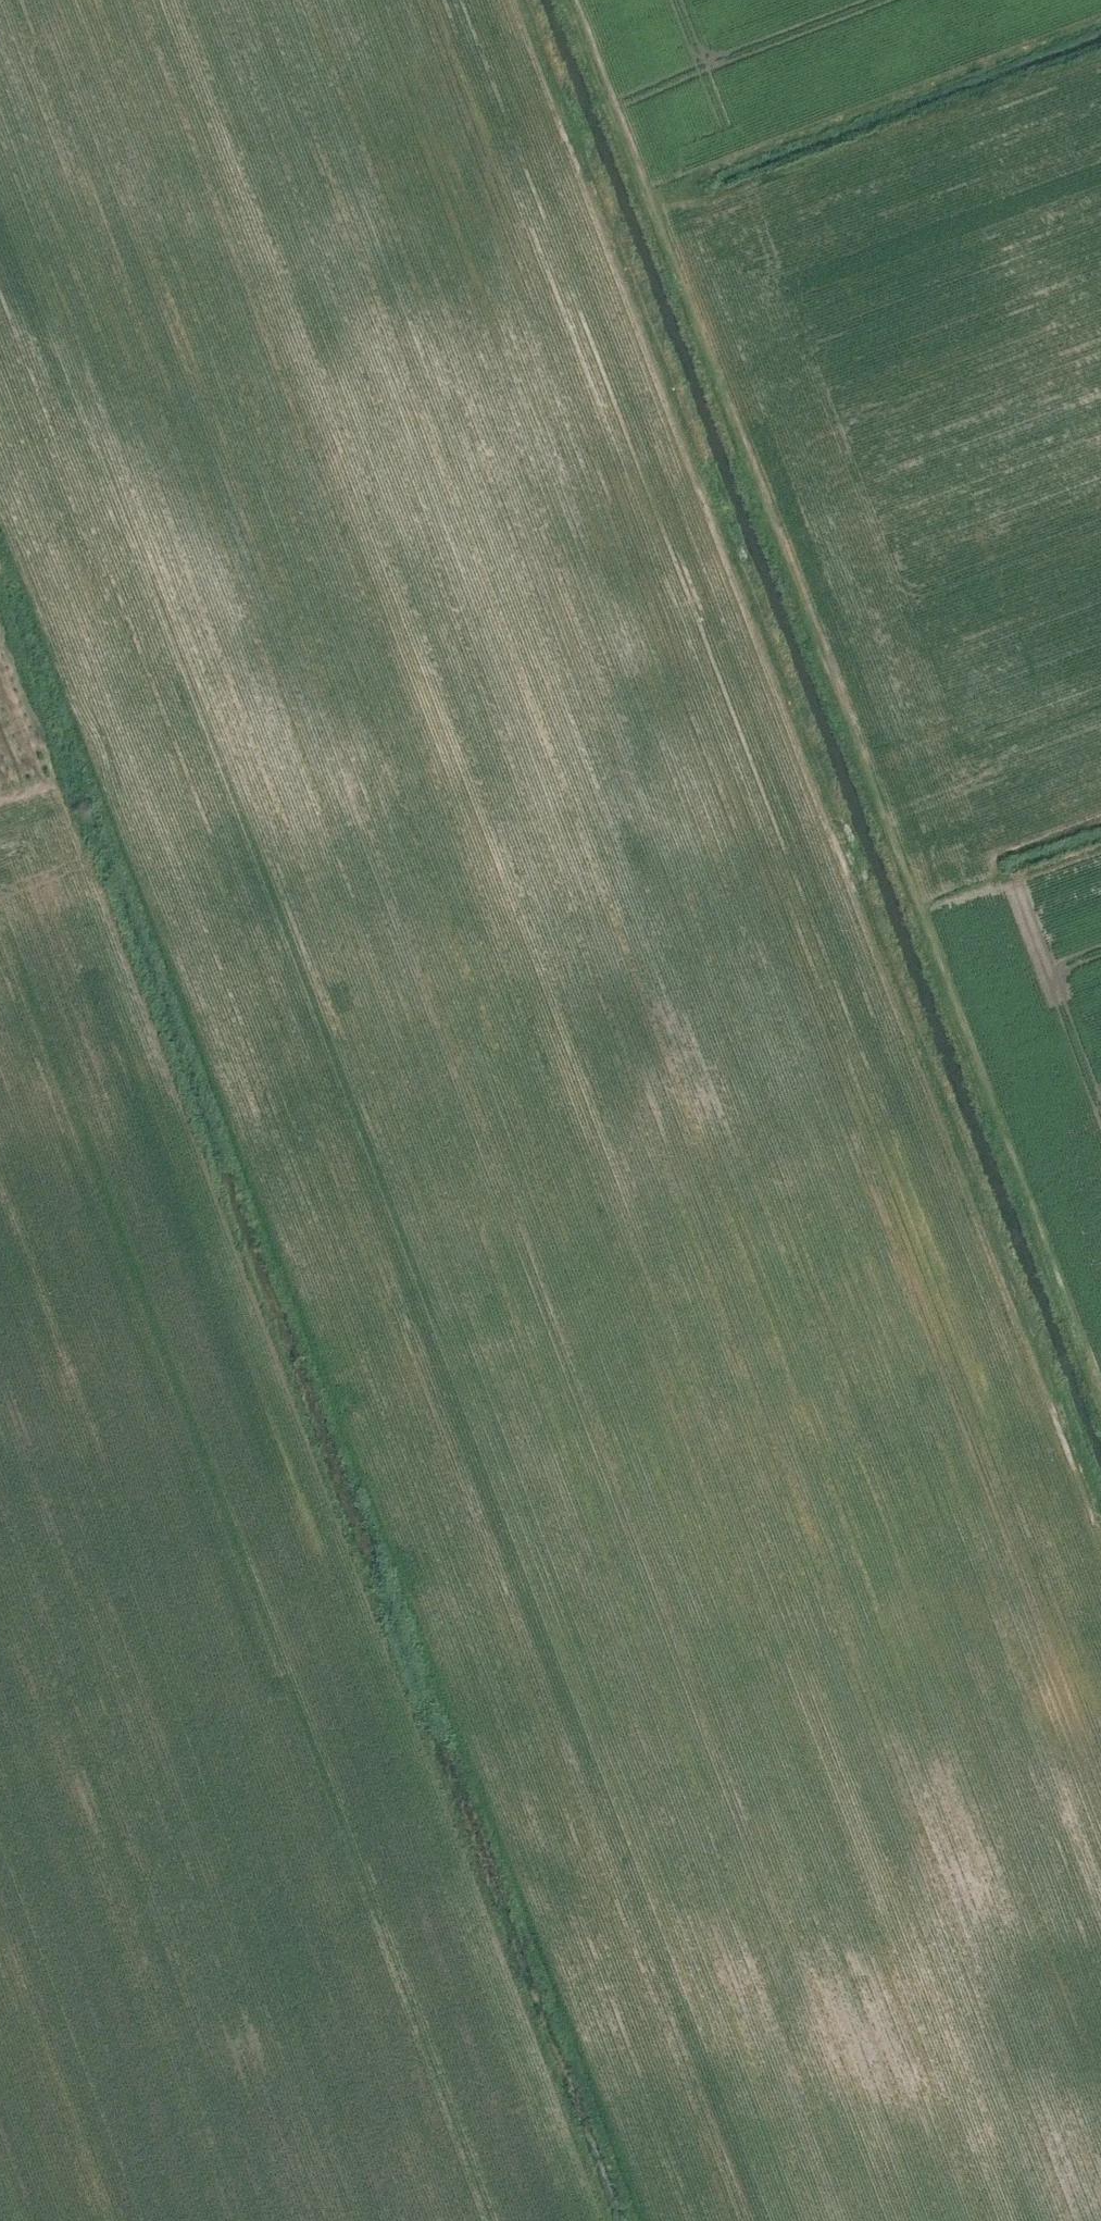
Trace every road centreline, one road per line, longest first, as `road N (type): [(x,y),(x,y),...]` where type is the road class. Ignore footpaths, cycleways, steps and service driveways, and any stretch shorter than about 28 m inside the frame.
road 1 (track): [(583,0),(1100,1378)]

